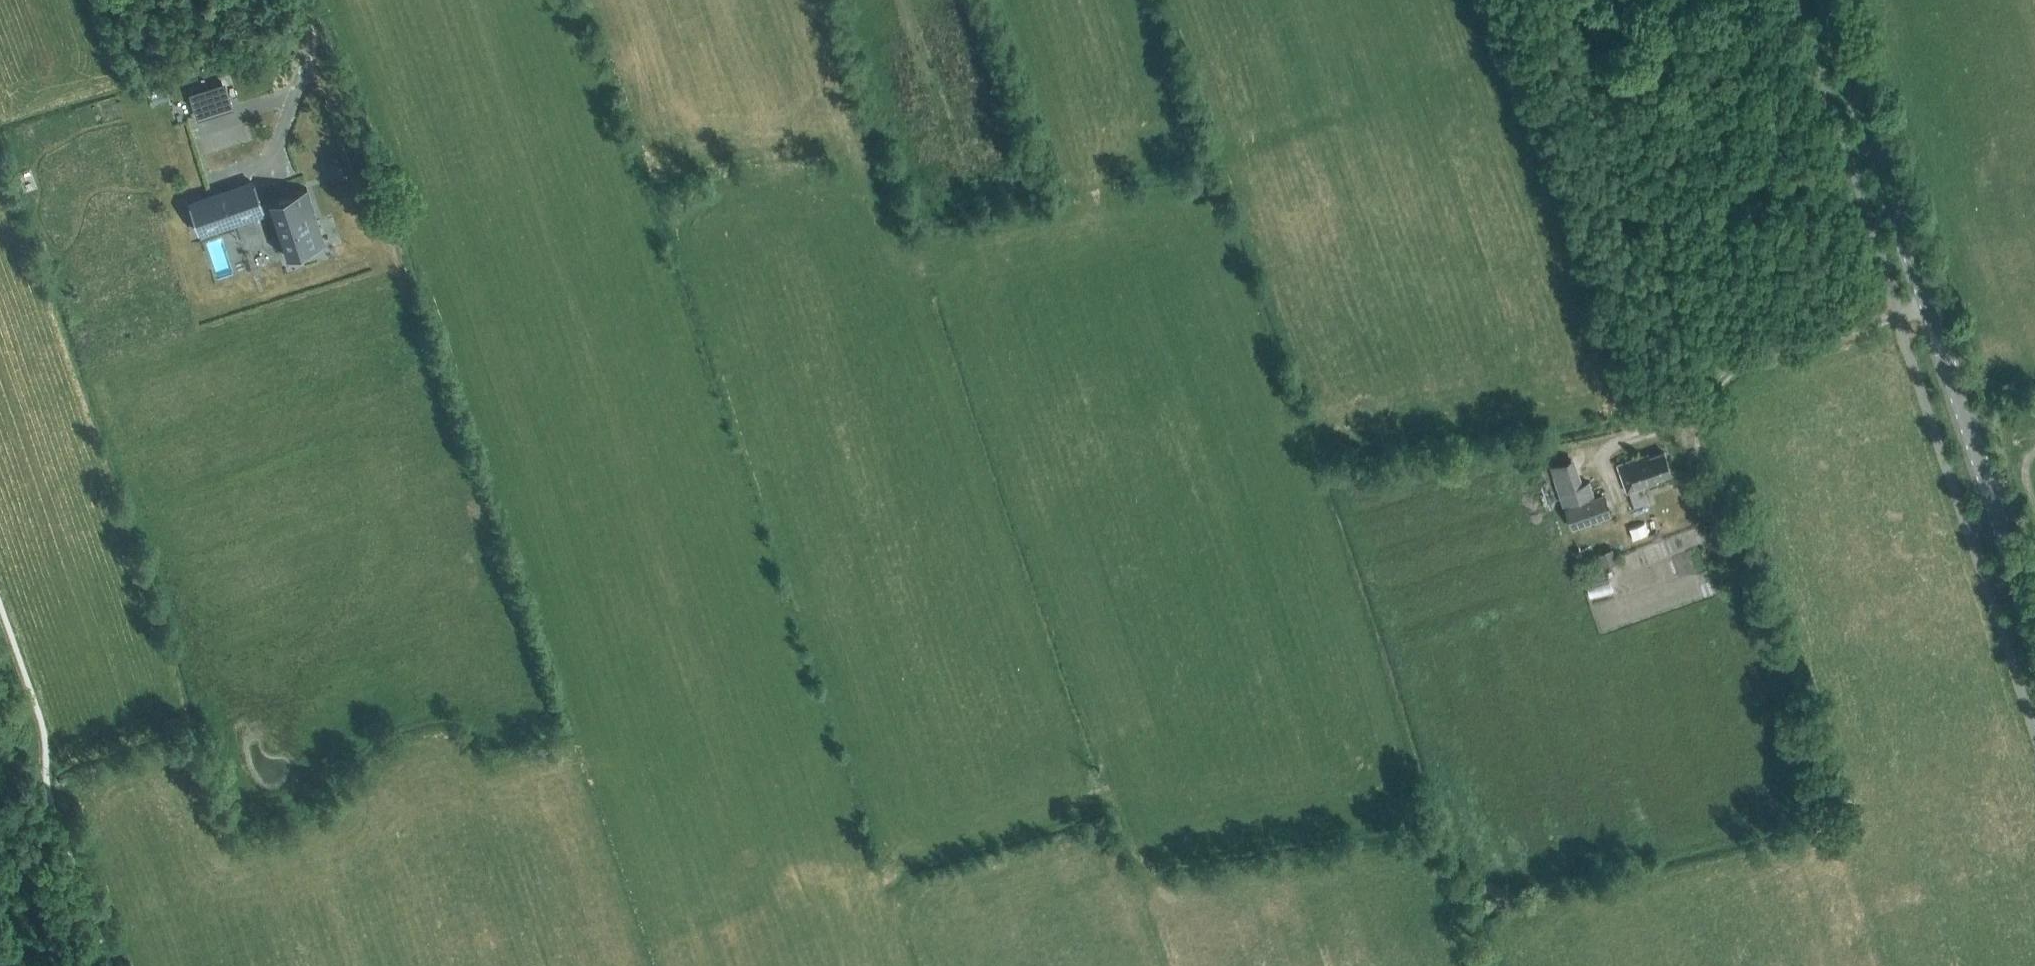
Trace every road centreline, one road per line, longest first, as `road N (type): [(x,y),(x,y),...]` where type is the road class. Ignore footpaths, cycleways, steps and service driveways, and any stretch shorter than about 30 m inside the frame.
road 1 (tertiary): [(2034,629),(1826,0)]

